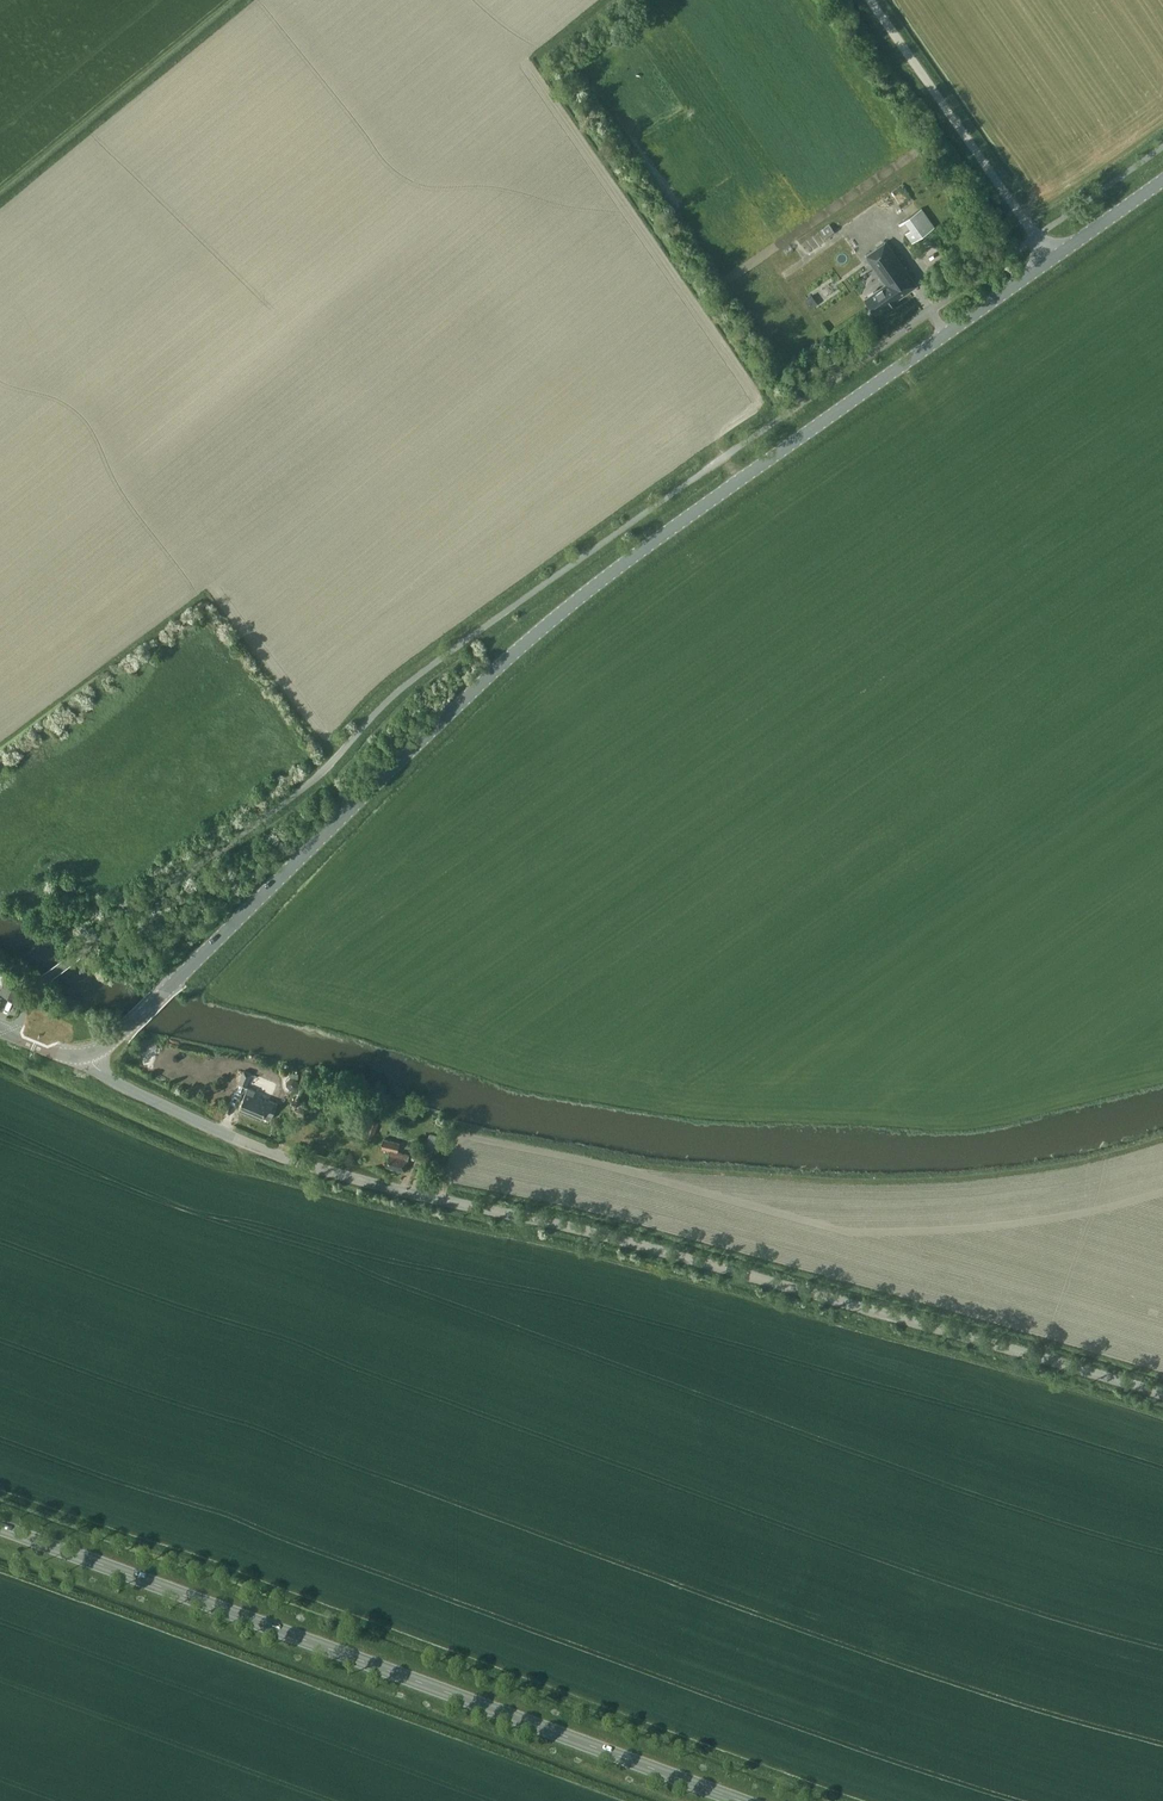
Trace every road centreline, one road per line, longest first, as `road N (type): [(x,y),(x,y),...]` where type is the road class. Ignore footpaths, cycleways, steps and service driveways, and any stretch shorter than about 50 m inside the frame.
road 1 (tertiary): [(88,1054),(124,1030),(571,603),(1051,257)]
road 2 (unclassified): [(1162,1395),(583,1230),(318,1168),(138,1093),(93,1066),(88,1054)]
road 3 (primary): [(742,1800),(0,1526)]
road 4 (unclassified): [(1051,257),(871,0)]
road 5 (tertiary): [(1051,257),(1162,178)]

